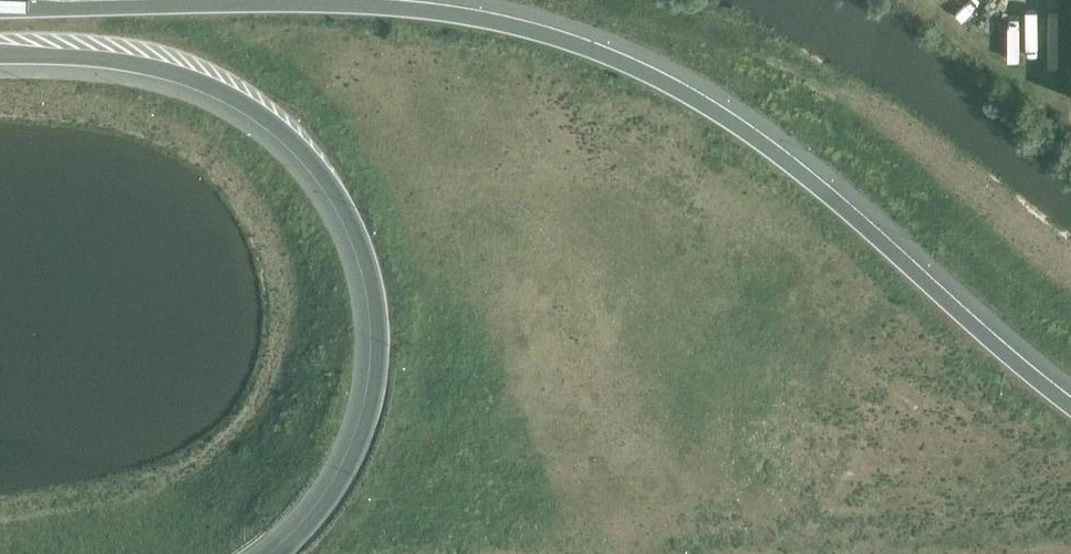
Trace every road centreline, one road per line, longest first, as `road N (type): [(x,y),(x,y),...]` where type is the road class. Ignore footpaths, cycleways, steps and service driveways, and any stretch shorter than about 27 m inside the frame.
road 1 (motorway): [(1070,397),(842,201),(705,99),(586,39),(441,11),(0,10)]
road 2 (motorway): [(0,56),(169,73),(273,126),(351,216),(382,305),(378,385),(360,459),(339,499),(288,553)]

